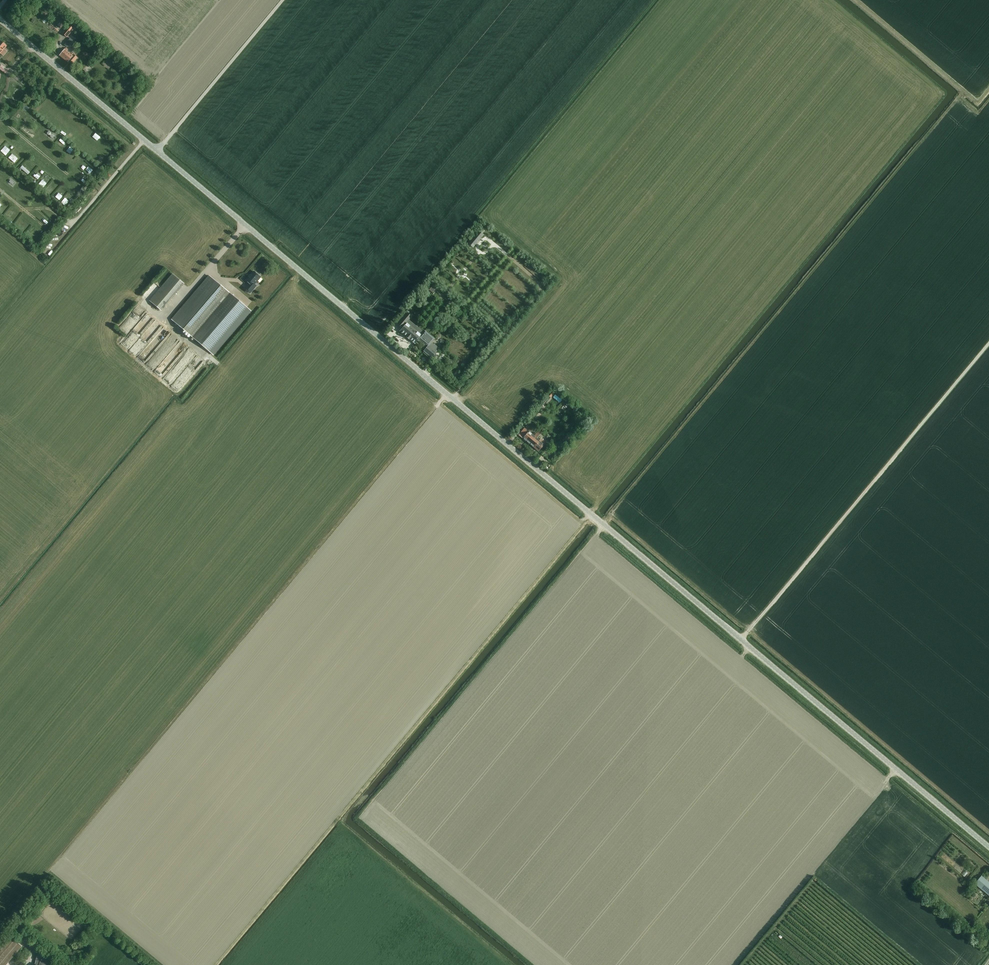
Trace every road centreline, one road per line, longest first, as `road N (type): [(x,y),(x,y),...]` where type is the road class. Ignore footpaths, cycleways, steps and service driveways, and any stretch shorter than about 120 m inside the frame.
road 1 (tertiary): [(988,847),(158,151)]
road 2 (track): [(446,394),(0,927)]
road 3 (tertiary): [(158,151),(0,20)]
road 4 (unclassified): [(158,151),(283,0)]

